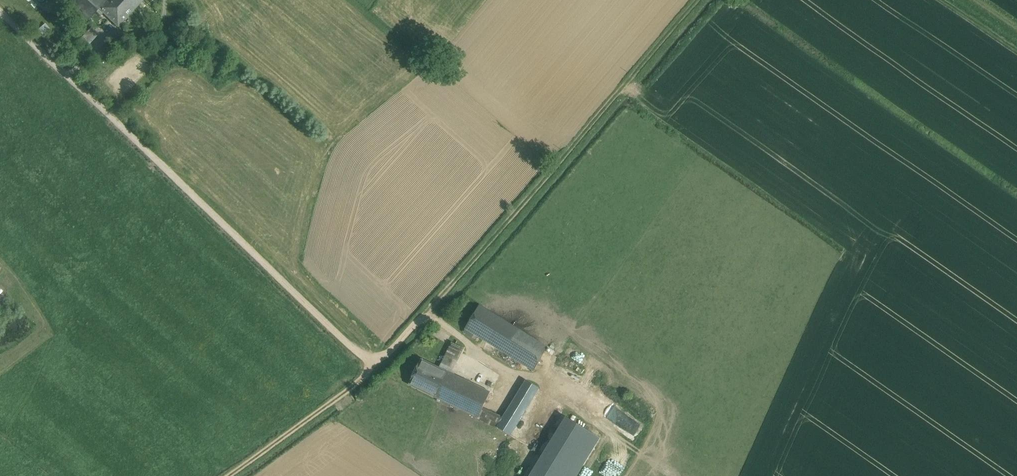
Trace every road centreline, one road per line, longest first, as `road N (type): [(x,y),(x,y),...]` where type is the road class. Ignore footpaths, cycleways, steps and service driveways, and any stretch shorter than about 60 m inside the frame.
road 1 (unclassified): [(0,12),(355,351),(370,359),(386,354),(429,312)]
road 2 (track): [(429,312),(697,0)]
road 3 (track): [(370,359),(357,382),(231,475)]

